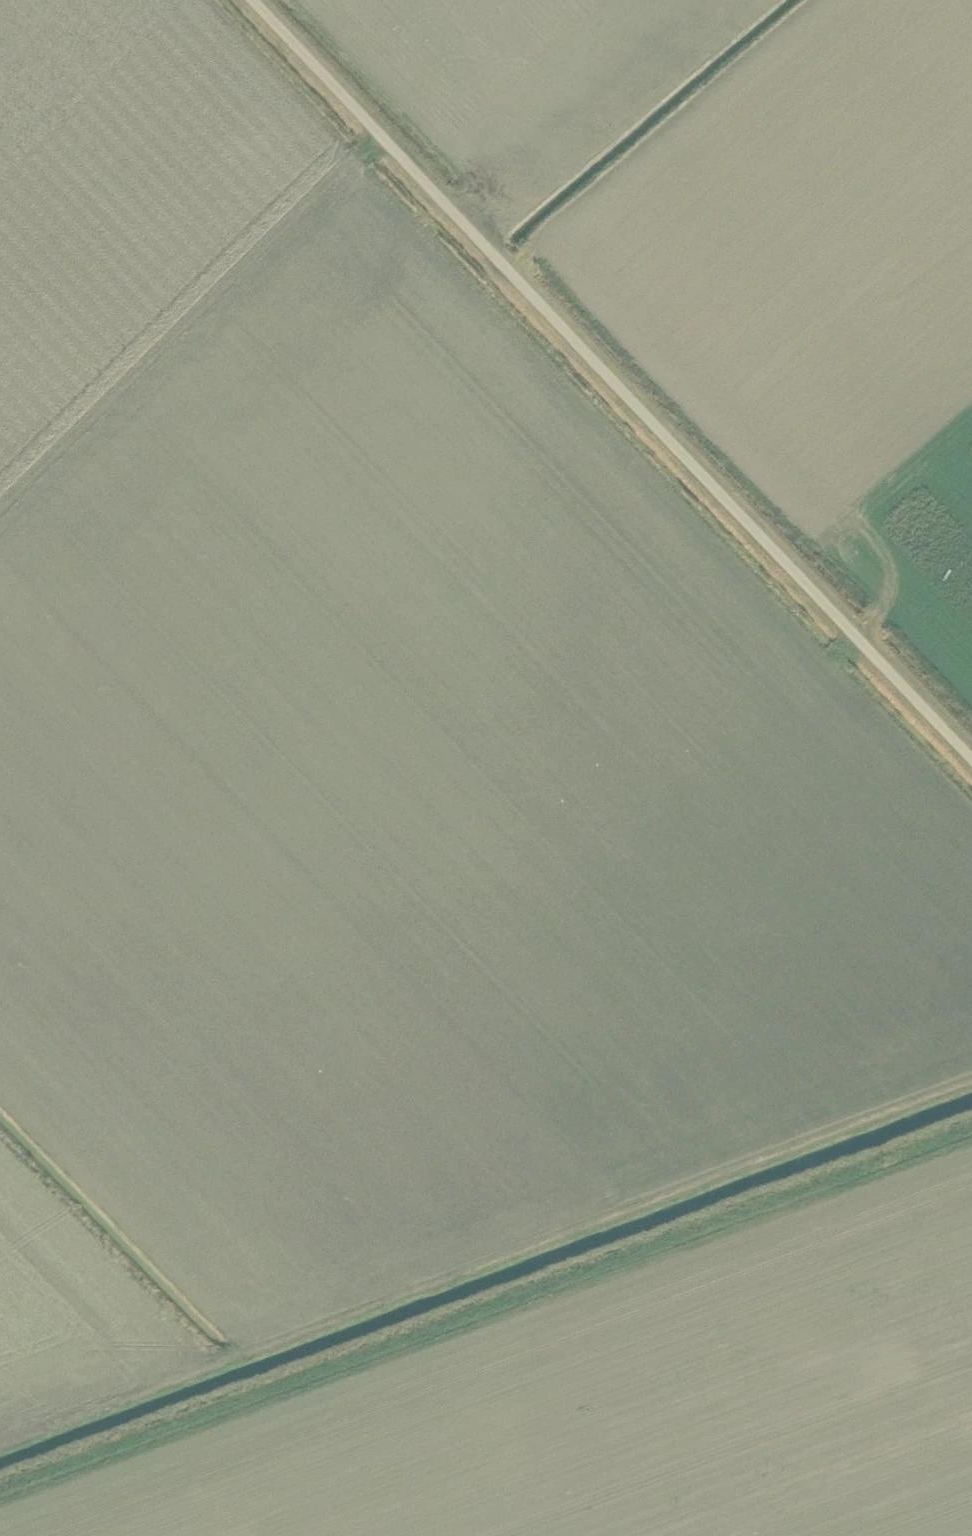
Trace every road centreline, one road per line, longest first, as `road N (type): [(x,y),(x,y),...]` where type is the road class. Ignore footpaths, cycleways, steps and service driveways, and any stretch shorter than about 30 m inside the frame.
road 1 (unclassified): [(971,761),(251,0)]
road 2 (track): [(971,1082),(0,1444)]

